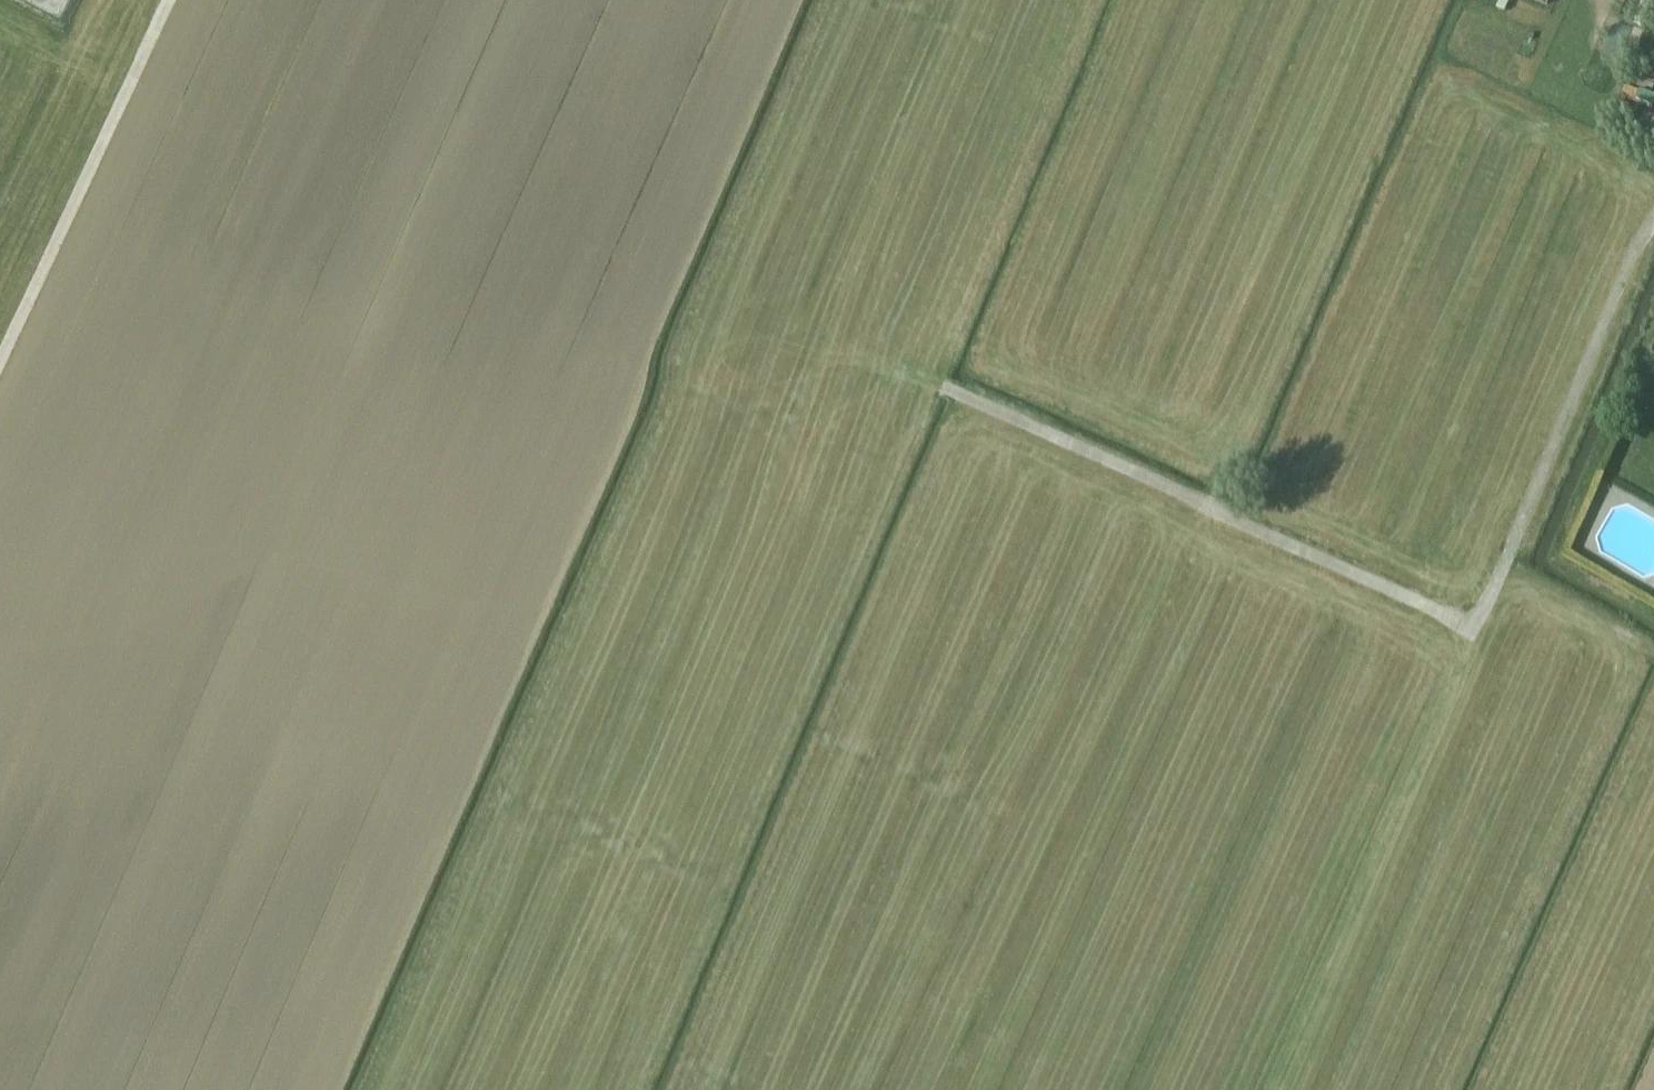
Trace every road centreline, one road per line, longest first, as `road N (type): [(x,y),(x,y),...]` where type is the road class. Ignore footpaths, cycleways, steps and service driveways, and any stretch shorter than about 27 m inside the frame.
road 1 (track): [(945,372),(1484,618),(1653,226)]
road 2 (track): [(1267,1089),(1476,614)]
road 3 (track): [(0,349),(168,0)]

